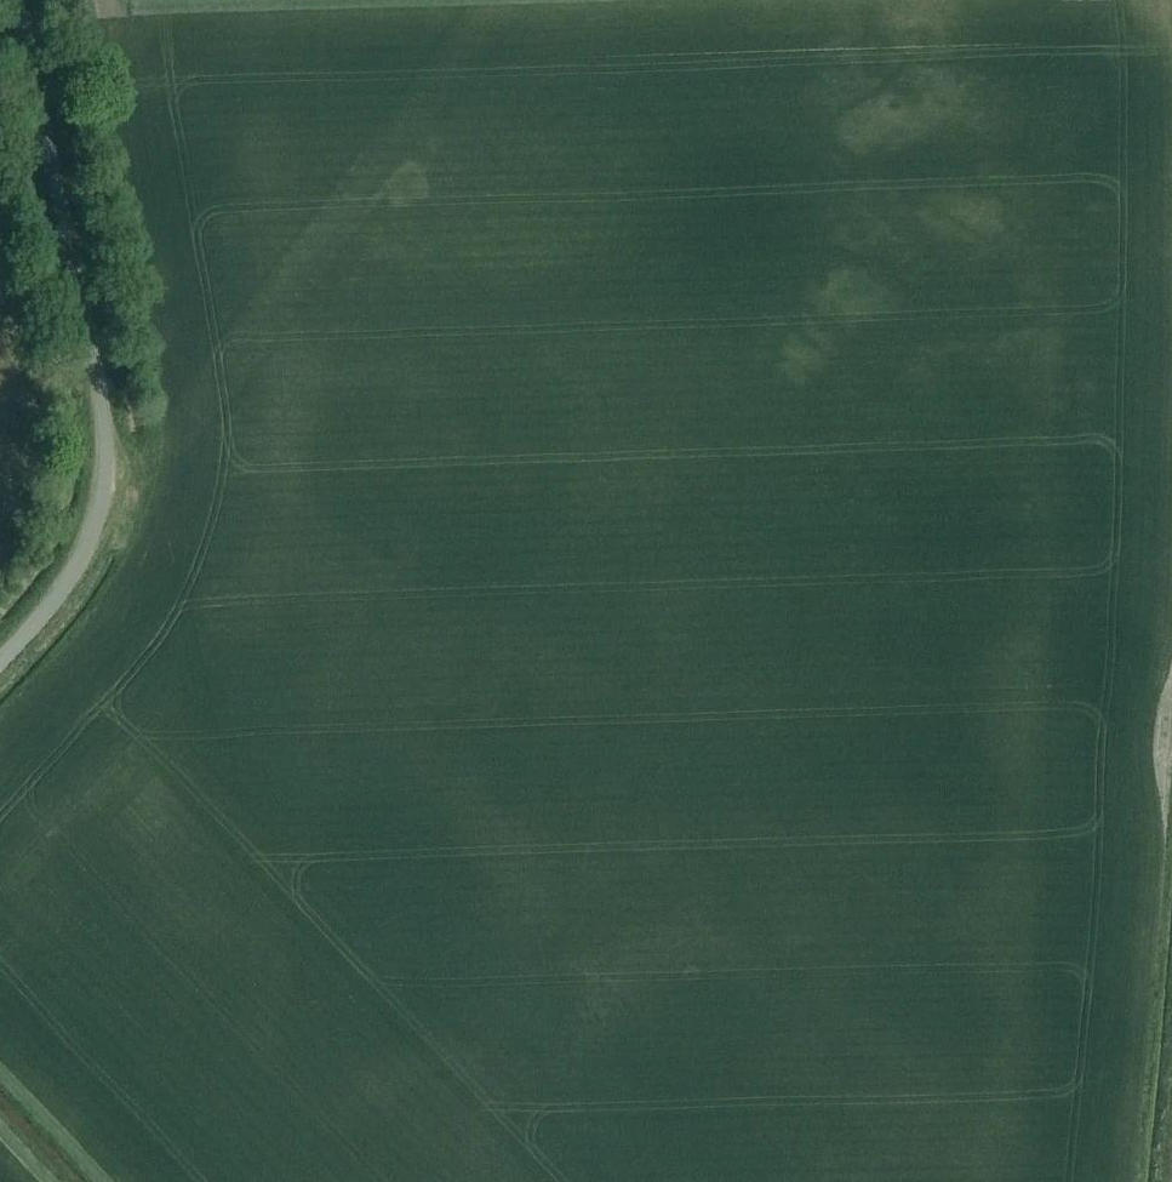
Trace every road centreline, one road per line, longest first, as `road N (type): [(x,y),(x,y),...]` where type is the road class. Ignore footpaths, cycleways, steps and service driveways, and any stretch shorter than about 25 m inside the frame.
road 1 (unclassified): [(0,663),(49,611),(91,548),(107,479),(104,417),(18,0)]

